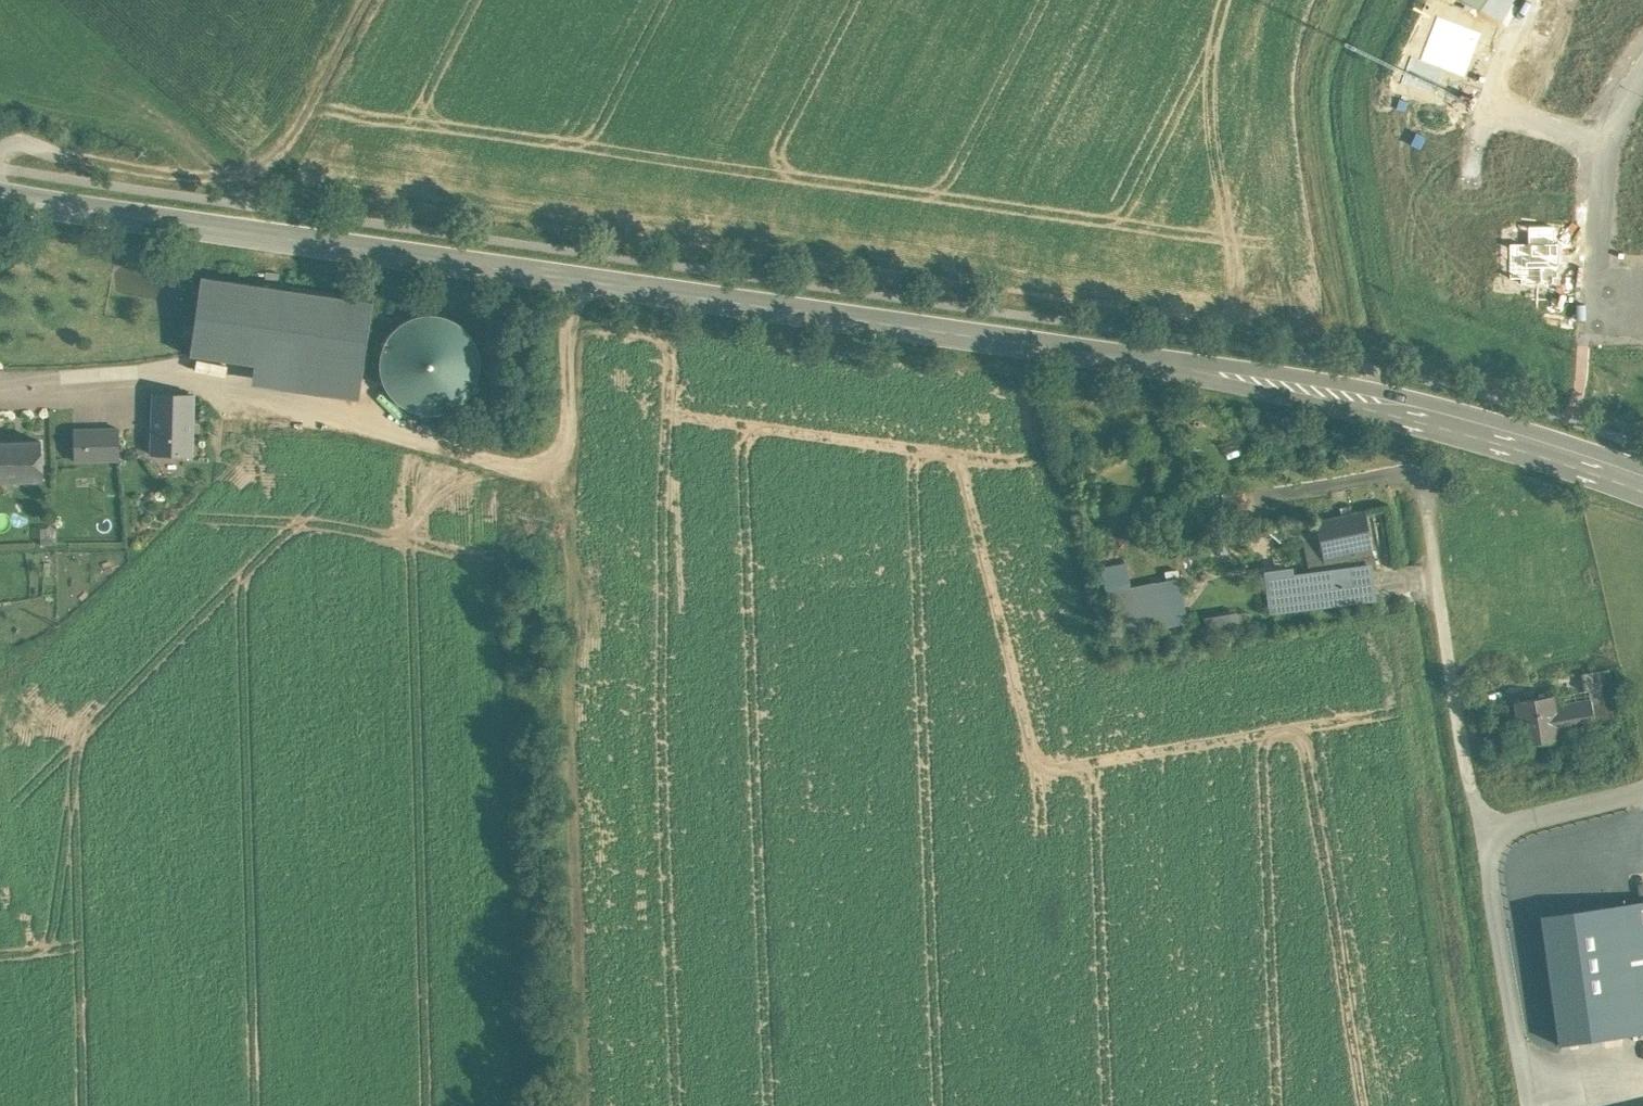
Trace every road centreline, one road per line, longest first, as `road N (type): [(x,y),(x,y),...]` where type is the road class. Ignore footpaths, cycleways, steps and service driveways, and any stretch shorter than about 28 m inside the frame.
road 1 (secondary): [(1642,482),(1374,401),(1188,367),(0,194)]
road 2 (track): [(143,372),(198,377),(490,461),(547,463),(559,455),(571,426),(567,348),(576,278)]
road 3 (track): [(0,169),(9,147),(29,142),(180,173),(241,173),(272,162),(303,127),(370,0)]
road 4 (residential): [(1610,140),(1597,306)]
road 5 (residential): [(1610,140),(1487,105)]

